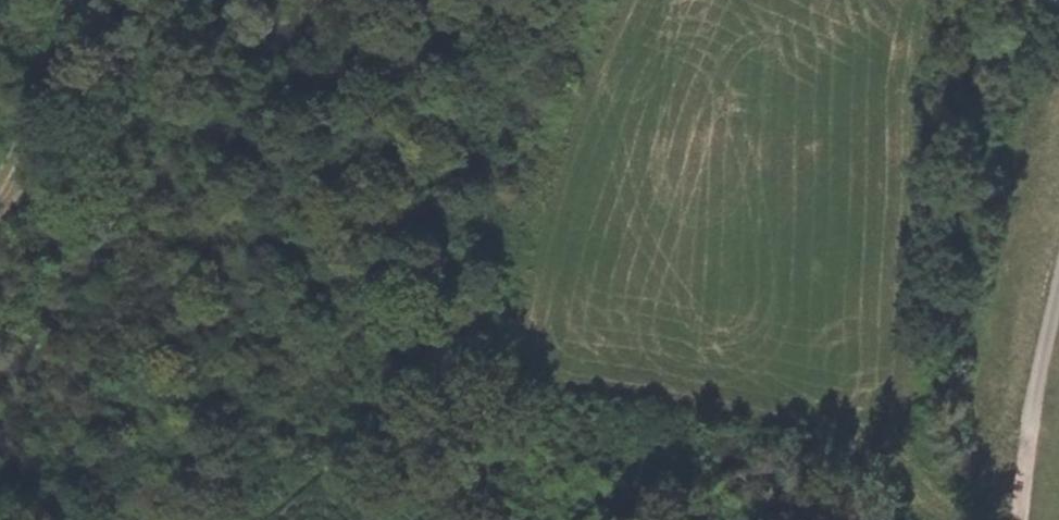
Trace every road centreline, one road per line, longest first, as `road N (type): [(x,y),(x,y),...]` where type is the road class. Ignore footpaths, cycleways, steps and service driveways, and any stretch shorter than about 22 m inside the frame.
road 1 (track): [(0,203),(90,0)]
road 2 (track): [(1025,519),(1058,339)]

